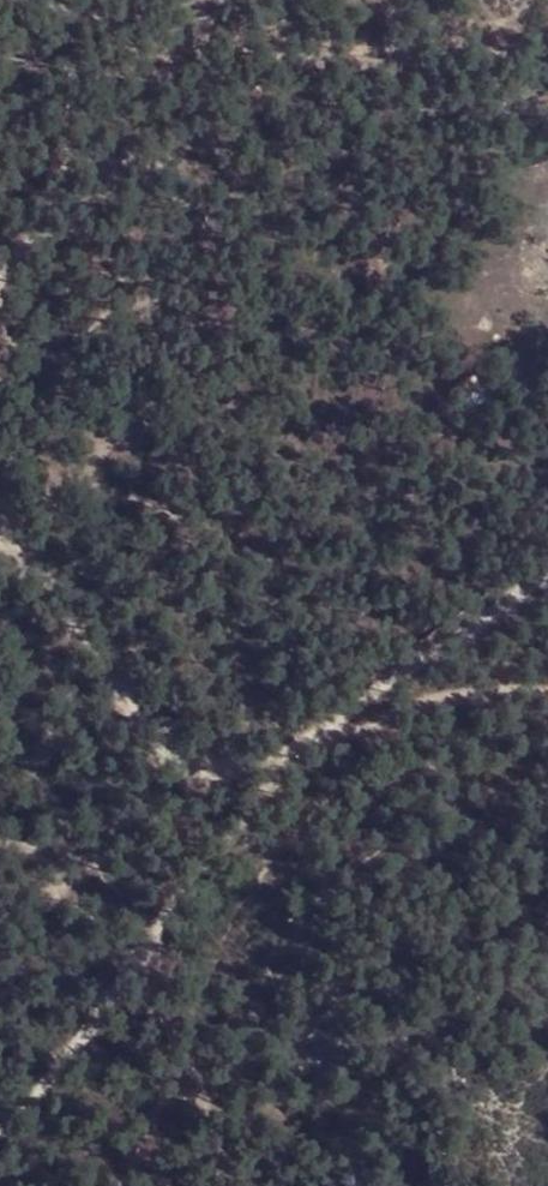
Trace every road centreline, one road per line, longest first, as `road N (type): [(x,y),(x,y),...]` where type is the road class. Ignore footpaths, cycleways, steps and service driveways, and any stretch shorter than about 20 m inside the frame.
road 1 (track): [(312,741),(171,909),(45,1090),(0,1129)]
road 2 (track): [(312,741),(247,766),(184,766),(141,729),(73,616),(31,568),(0,552)]
road 3 (track): [(0,996),(223,766)]
road 4 (track): [(547,574),(312,741)]
road 5 (track): [(312,741),(435,699),(547,693)]

